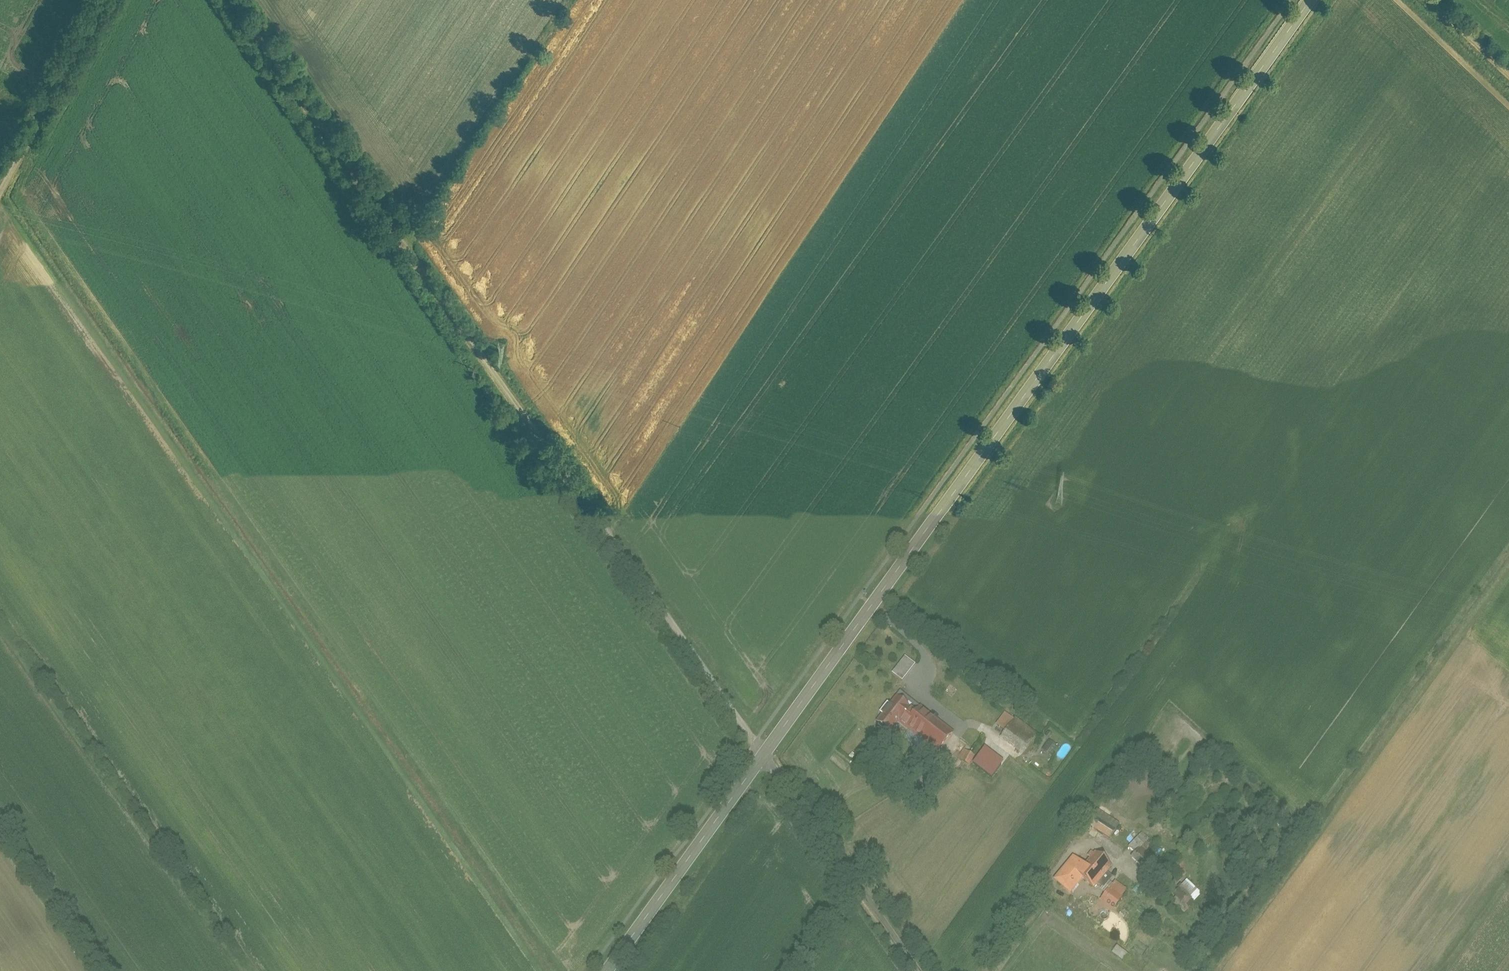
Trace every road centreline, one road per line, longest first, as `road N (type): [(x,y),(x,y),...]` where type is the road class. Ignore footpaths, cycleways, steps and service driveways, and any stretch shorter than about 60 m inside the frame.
road 1 (secondary): [(762,757),(1309,0)]
road 2 (residential): [(762,757),(233,0)]
road 3 (secondary): [(607,970),(762,757)]
road 4 (residential): [(915,970),(762,757)]
road 5 (unclassified): [(106,0),(0,194)]

